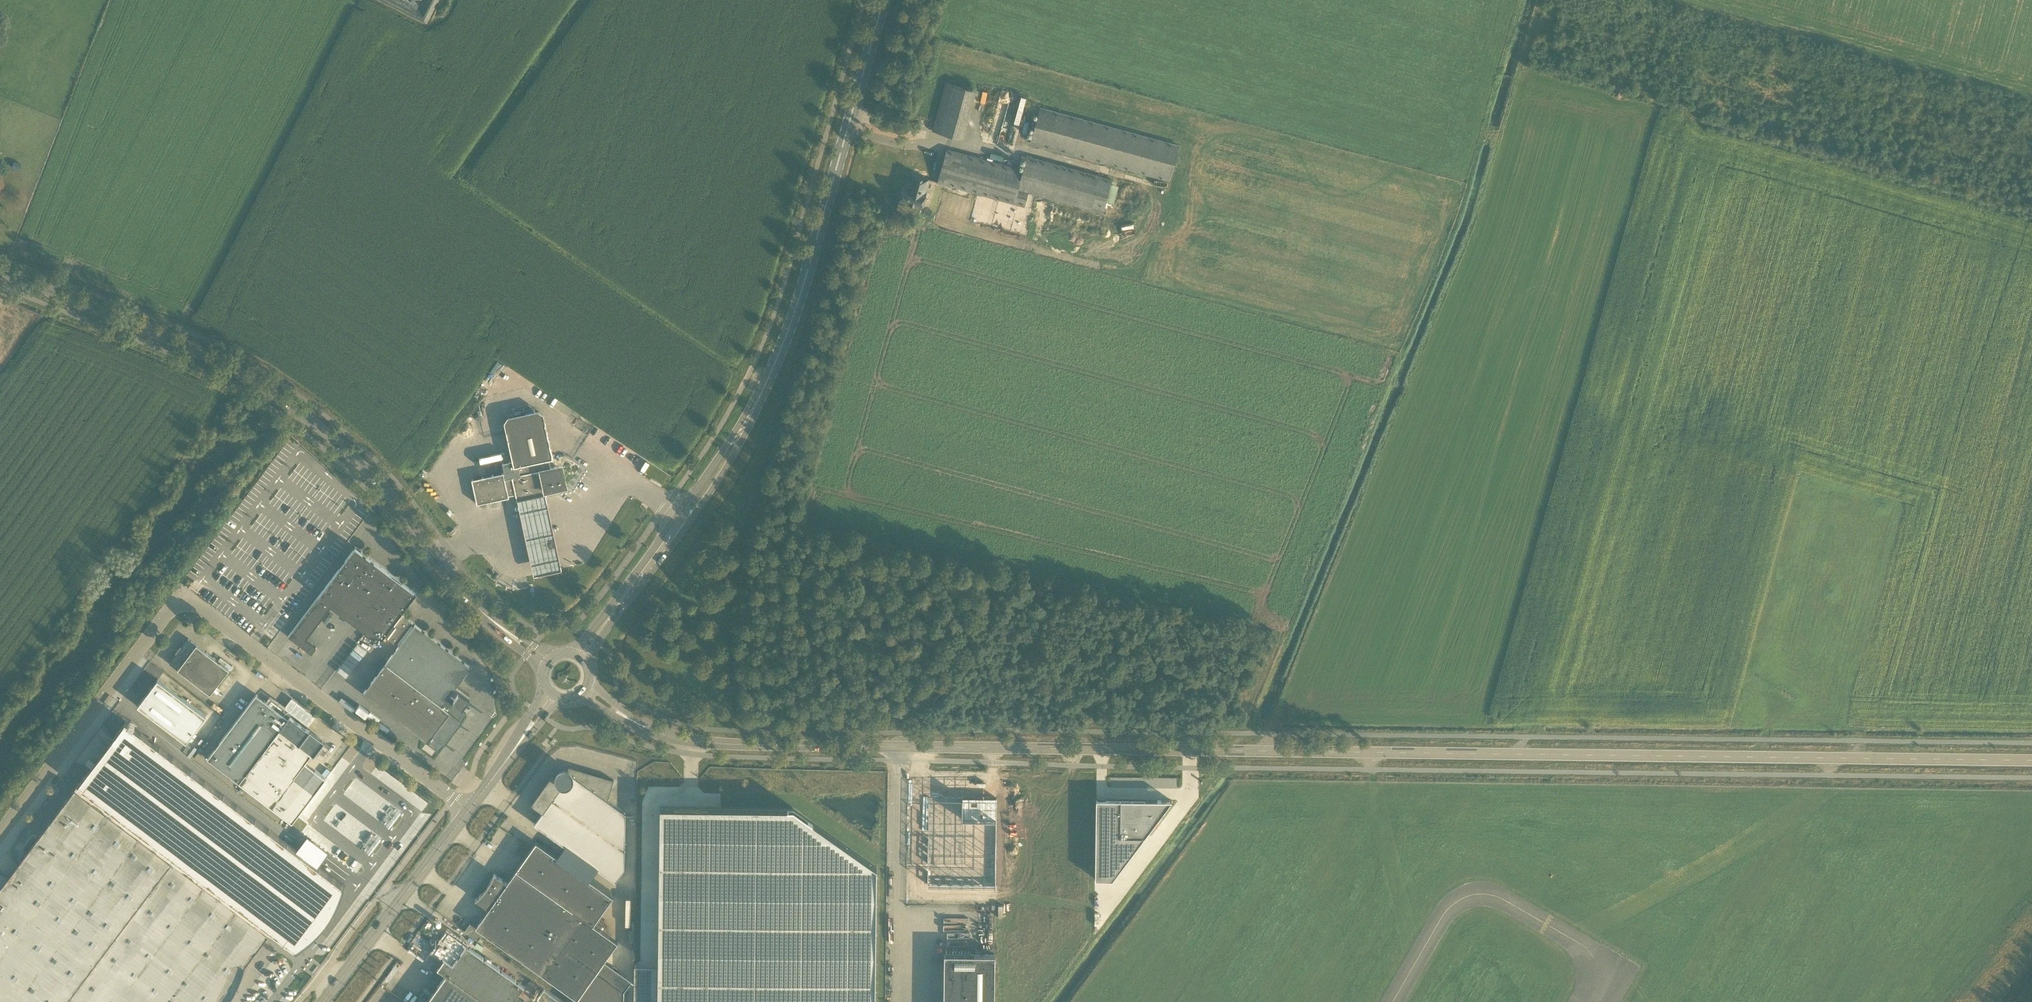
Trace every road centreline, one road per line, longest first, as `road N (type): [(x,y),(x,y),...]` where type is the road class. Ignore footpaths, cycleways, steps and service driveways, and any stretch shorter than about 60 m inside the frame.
road 1 (secondary): [(2031,761),(715,744),(661,735),(627,717)]
road 2 (secondary): [(504,630),(469,599),(378,481),(286,402),(236,369),(0,273)]
road 3 (secondary): [(742,431),(802,297),(886,0)]
road 4 (unclassified): [(470,809),(203,606),(182,604)]
road 5 (unclassified): [(0,842),(182,604)]
road 6 (secondary): [(584,662),(690,519),(742,431)]
road 7 (secondary): [(742,431),(573,654)]
road 8 (tertiary): [(325,1001),(470,809)]

